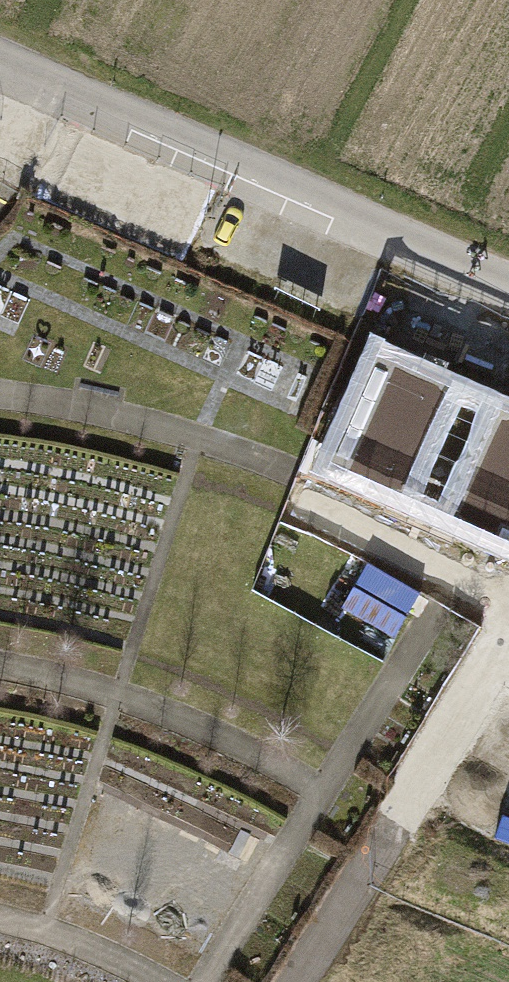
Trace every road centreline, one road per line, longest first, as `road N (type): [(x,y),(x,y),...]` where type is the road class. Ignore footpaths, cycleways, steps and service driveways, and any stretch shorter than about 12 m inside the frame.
road 1 (track): [(0,396),(198,439),(326,487),(465,563),(203,981)]
road 2 (unclassified): [(0,66),(508,288)]
road 3 (track): [(321,794),(234,744),(117,695),(0,668)]
road 4 (track): [(0,918),(84,939),(172,981)]

